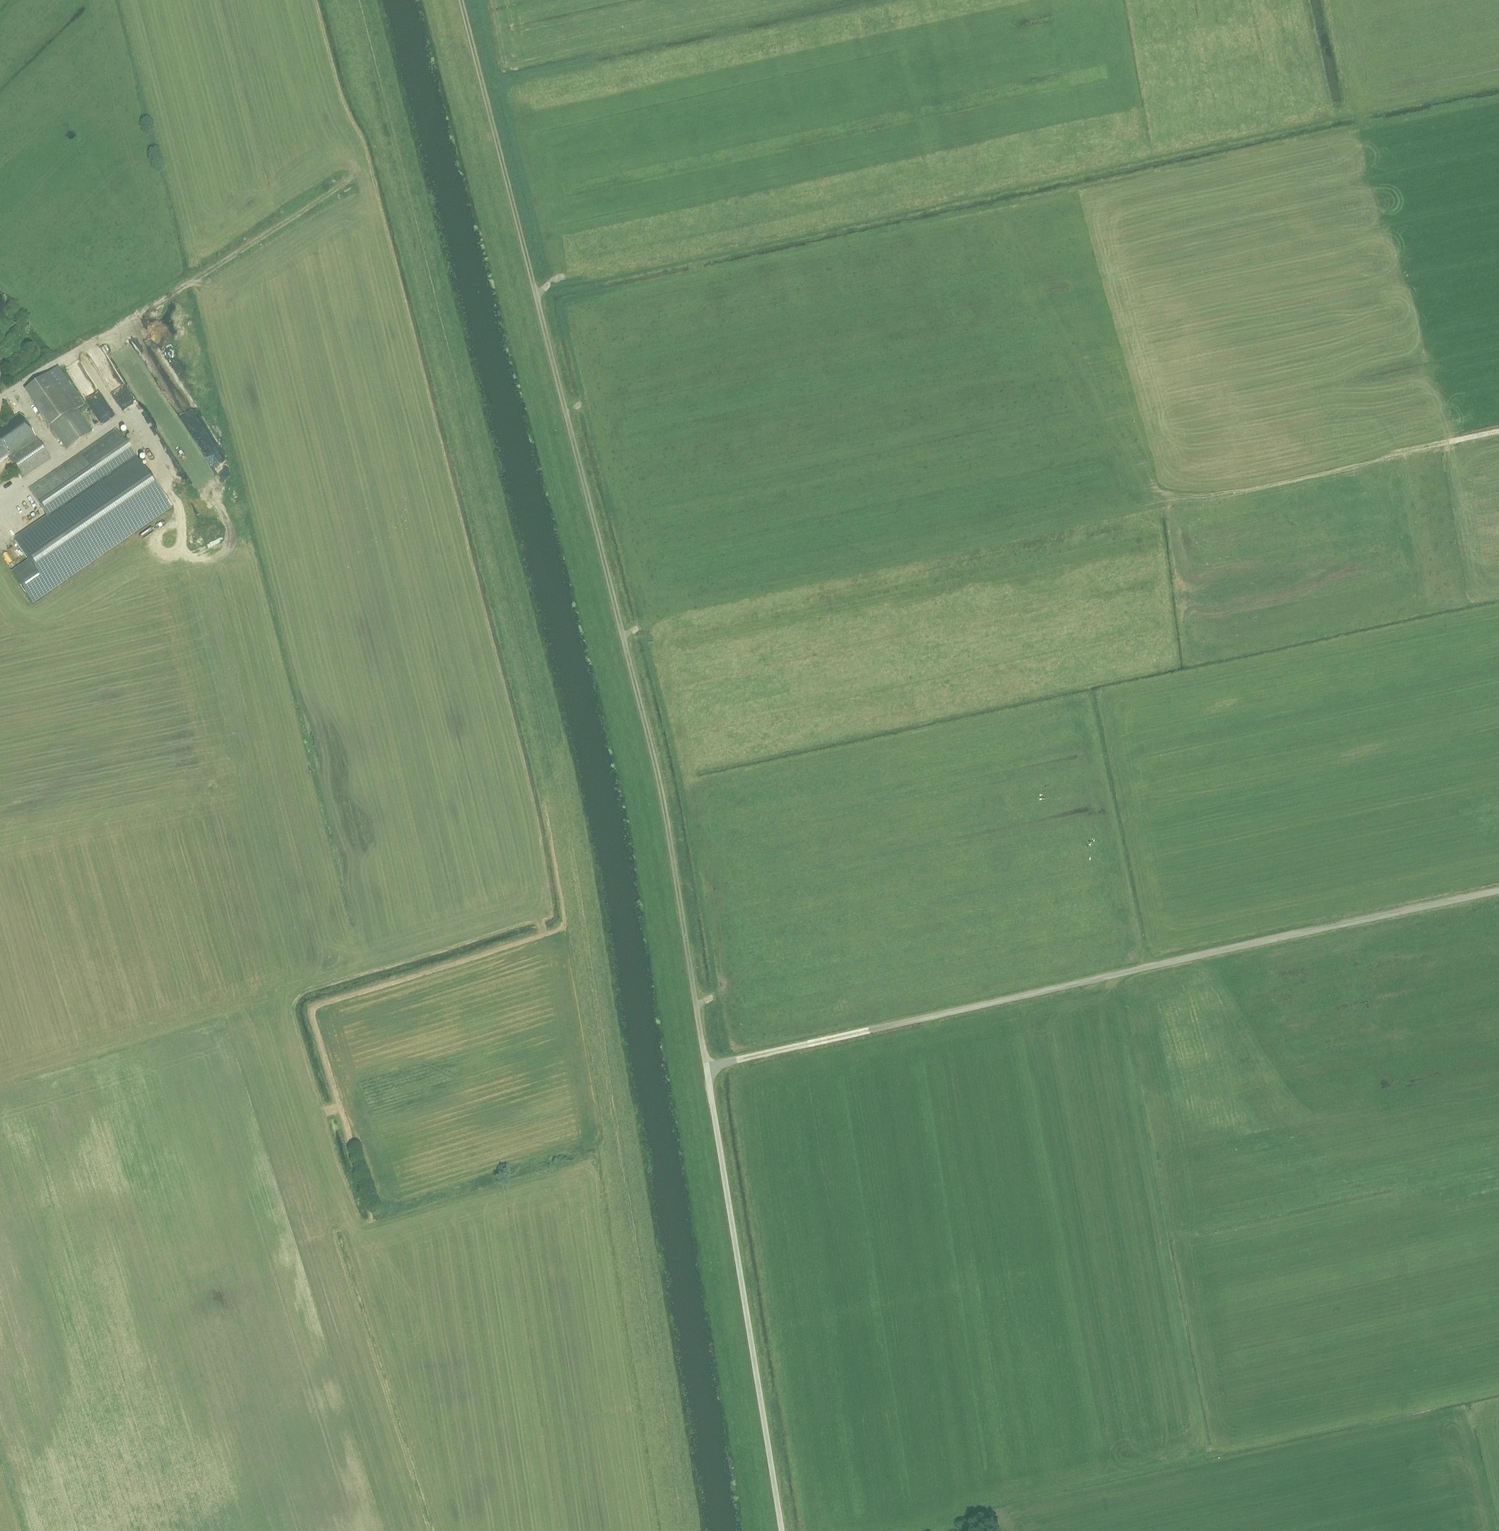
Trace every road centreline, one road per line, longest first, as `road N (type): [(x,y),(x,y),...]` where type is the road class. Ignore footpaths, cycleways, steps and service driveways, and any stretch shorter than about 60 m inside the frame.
road 1 (unclassified): [(782,1530),(659,773),(463,0)]

